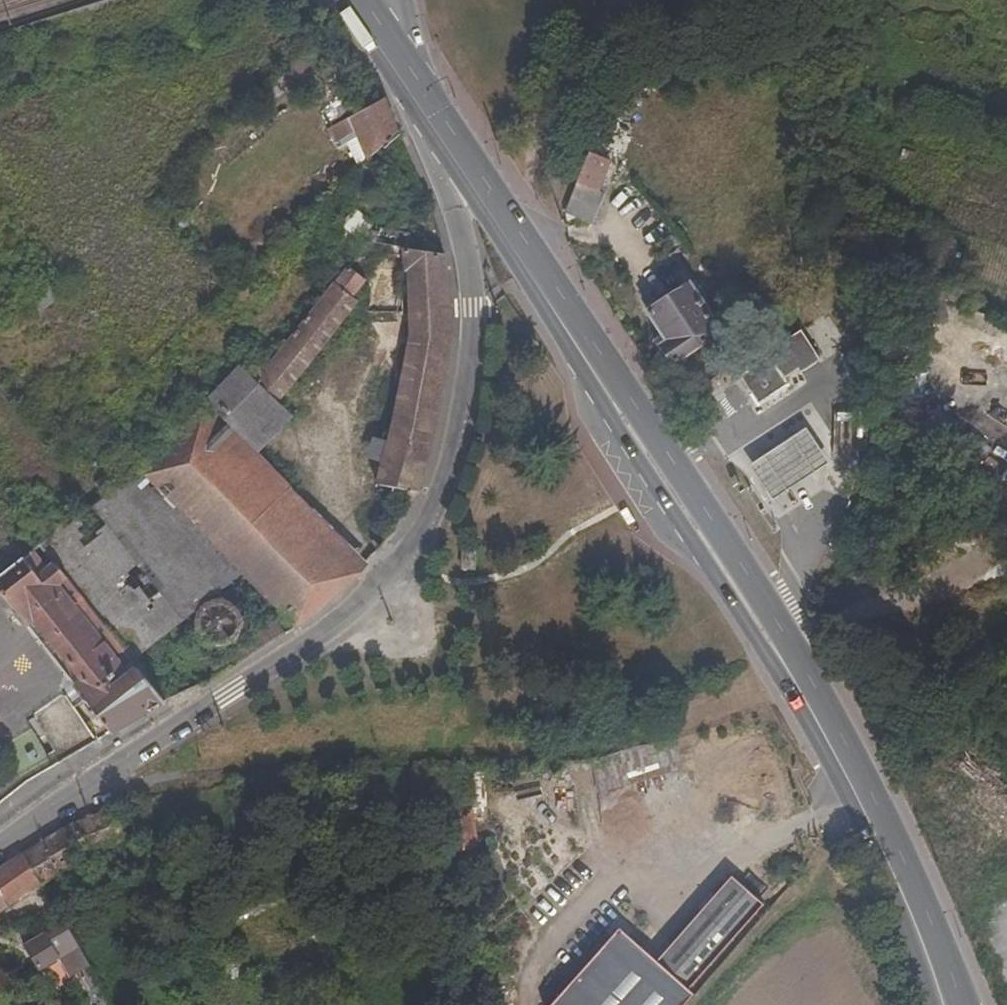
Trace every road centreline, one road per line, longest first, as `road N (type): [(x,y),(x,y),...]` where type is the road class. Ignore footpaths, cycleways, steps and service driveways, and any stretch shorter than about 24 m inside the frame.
road 1 (residential): [(436,119),(464,235),(469,374),(433,514),(411,554),(328,630),(0,842)]
road 2 (track): [(775,670),(605,740),(349,757),(56,800)]
road 3 (secondary): [(864,806),(745,568),(544,284)]
road 4 (secondary): [(544,284),(650,476),(864,806)]
road 5 (secondary): [(436,119),(544,284)]
road 6 (secondary): [(957,1004),(903,891)]

